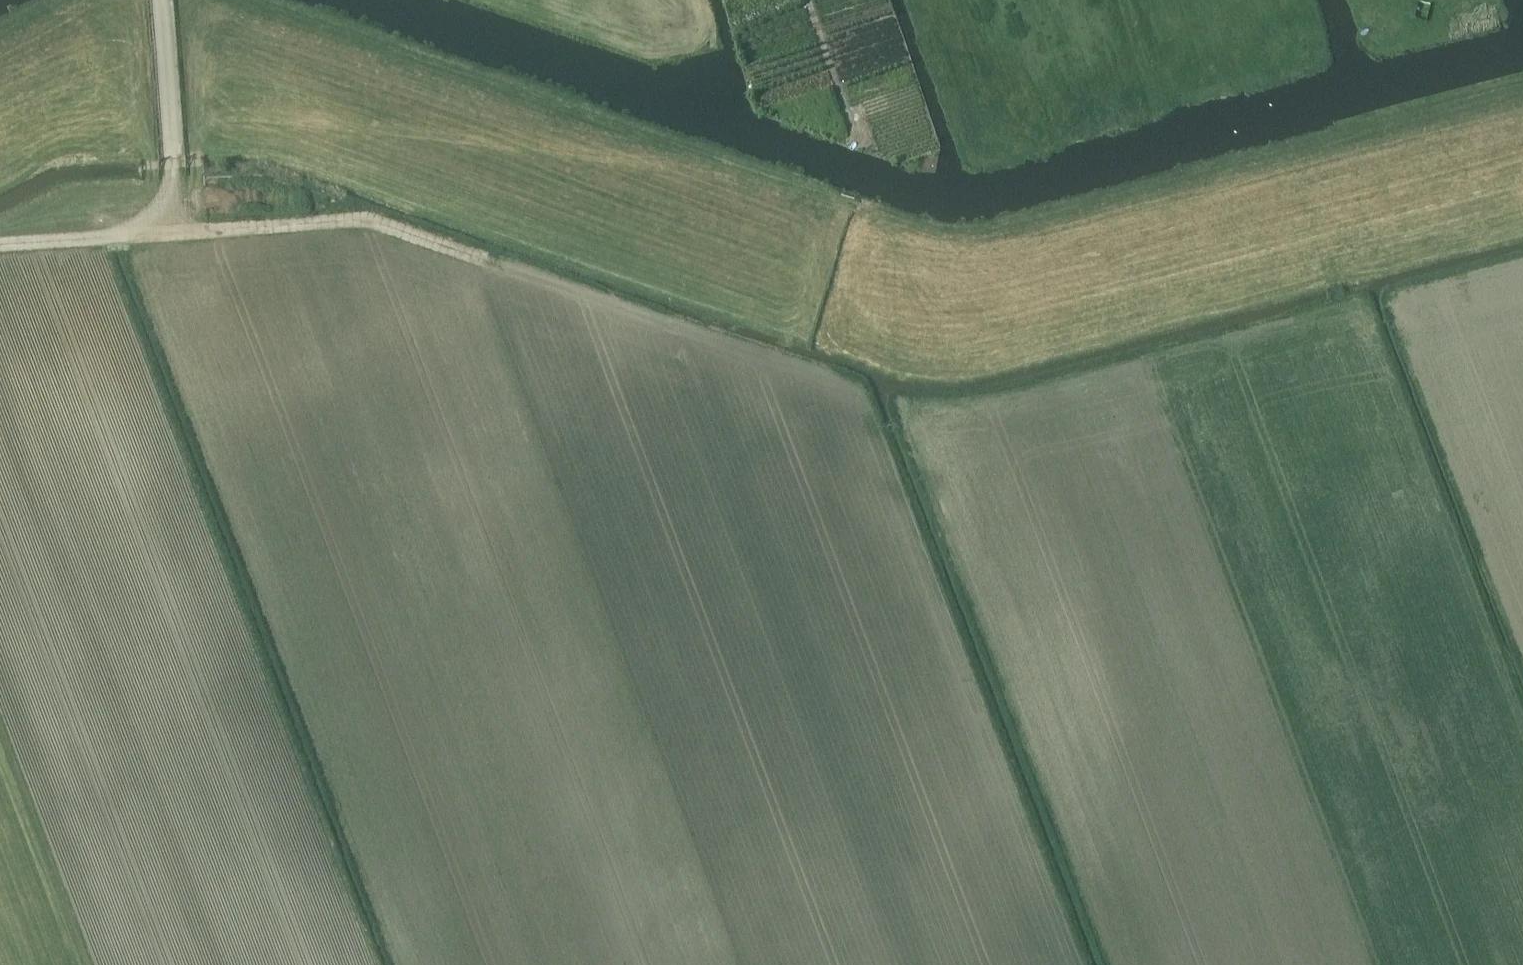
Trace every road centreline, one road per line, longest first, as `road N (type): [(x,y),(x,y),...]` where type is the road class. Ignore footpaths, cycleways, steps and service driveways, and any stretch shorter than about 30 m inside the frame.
road 1 (track): [(162,0),(178,164),(158,215),(129,237),(0,243)]
road 2 (track): [(129,237),(370,219),(494,265)]

